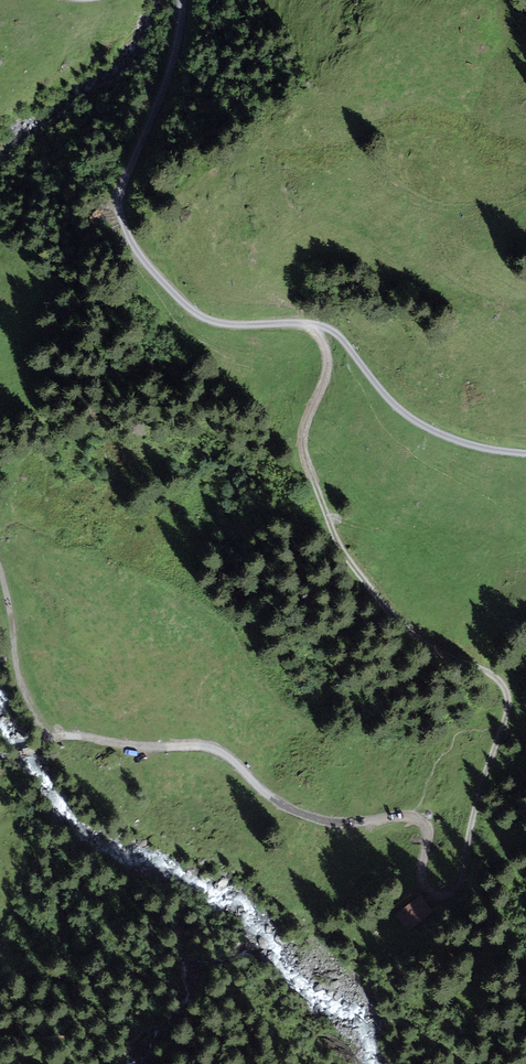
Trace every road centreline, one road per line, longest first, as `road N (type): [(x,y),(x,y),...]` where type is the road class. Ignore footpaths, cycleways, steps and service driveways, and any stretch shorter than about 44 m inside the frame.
road 1 (track): [(176,0),(153,109),(119,190),(122,231),(191,311),(216,324),(310,324),(337,335),(403,412),(446,438),(525,456)]
road 2 (track): [(507,713),(459,886),(442,902),(423,883),(424,822),(410,816),(328,824),(277,804),(210,748),(48,736)]
road 3 (track): [(507,713),(500,683),(391,617),(330,525),(303,444),(327,360),(310,324)]
road 4 (track): [(48,736),(24,682),(0,576)]

